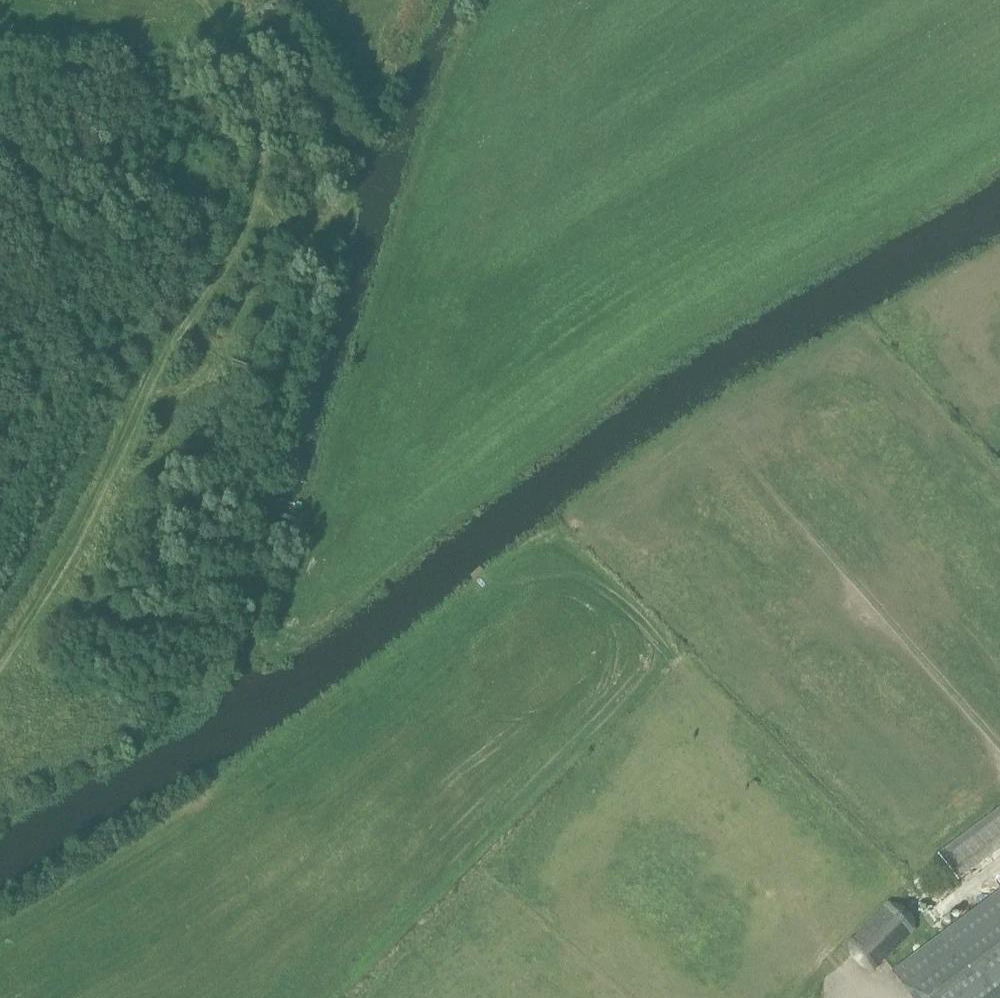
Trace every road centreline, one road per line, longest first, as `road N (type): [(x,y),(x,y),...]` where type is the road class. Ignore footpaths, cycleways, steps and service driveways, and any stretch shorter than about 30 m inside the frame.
road 1 (track): [(0,658),(59,574),(178,336),(248,237),(261,200),(257,110),(202,0)]

